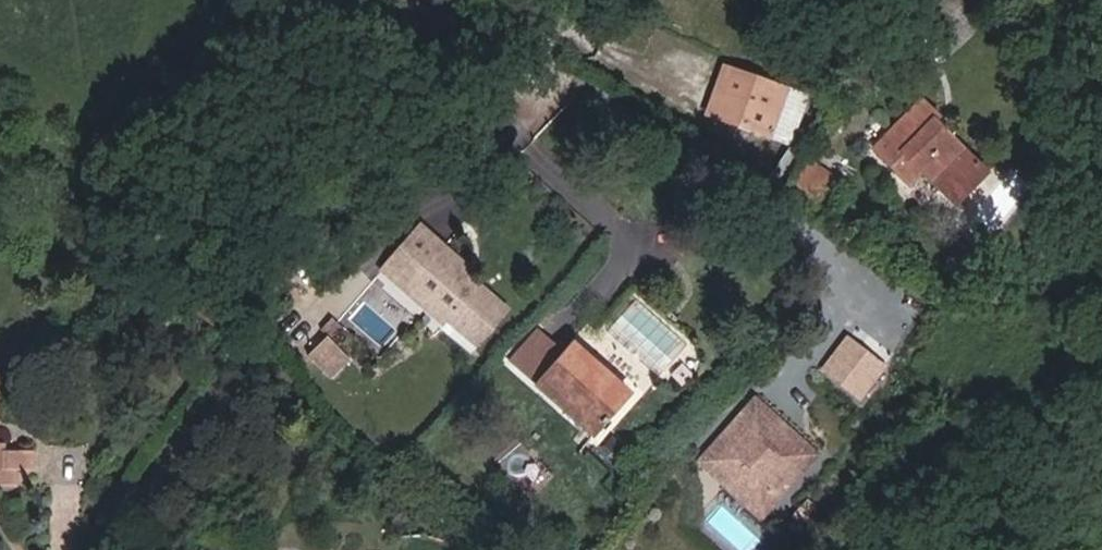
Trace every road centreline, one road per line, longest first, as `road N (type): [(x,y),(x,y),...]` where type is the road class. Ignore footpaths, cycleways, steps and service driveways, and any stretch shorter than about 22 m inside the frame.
road 1 (residential): [(480,100),(578,0)]

